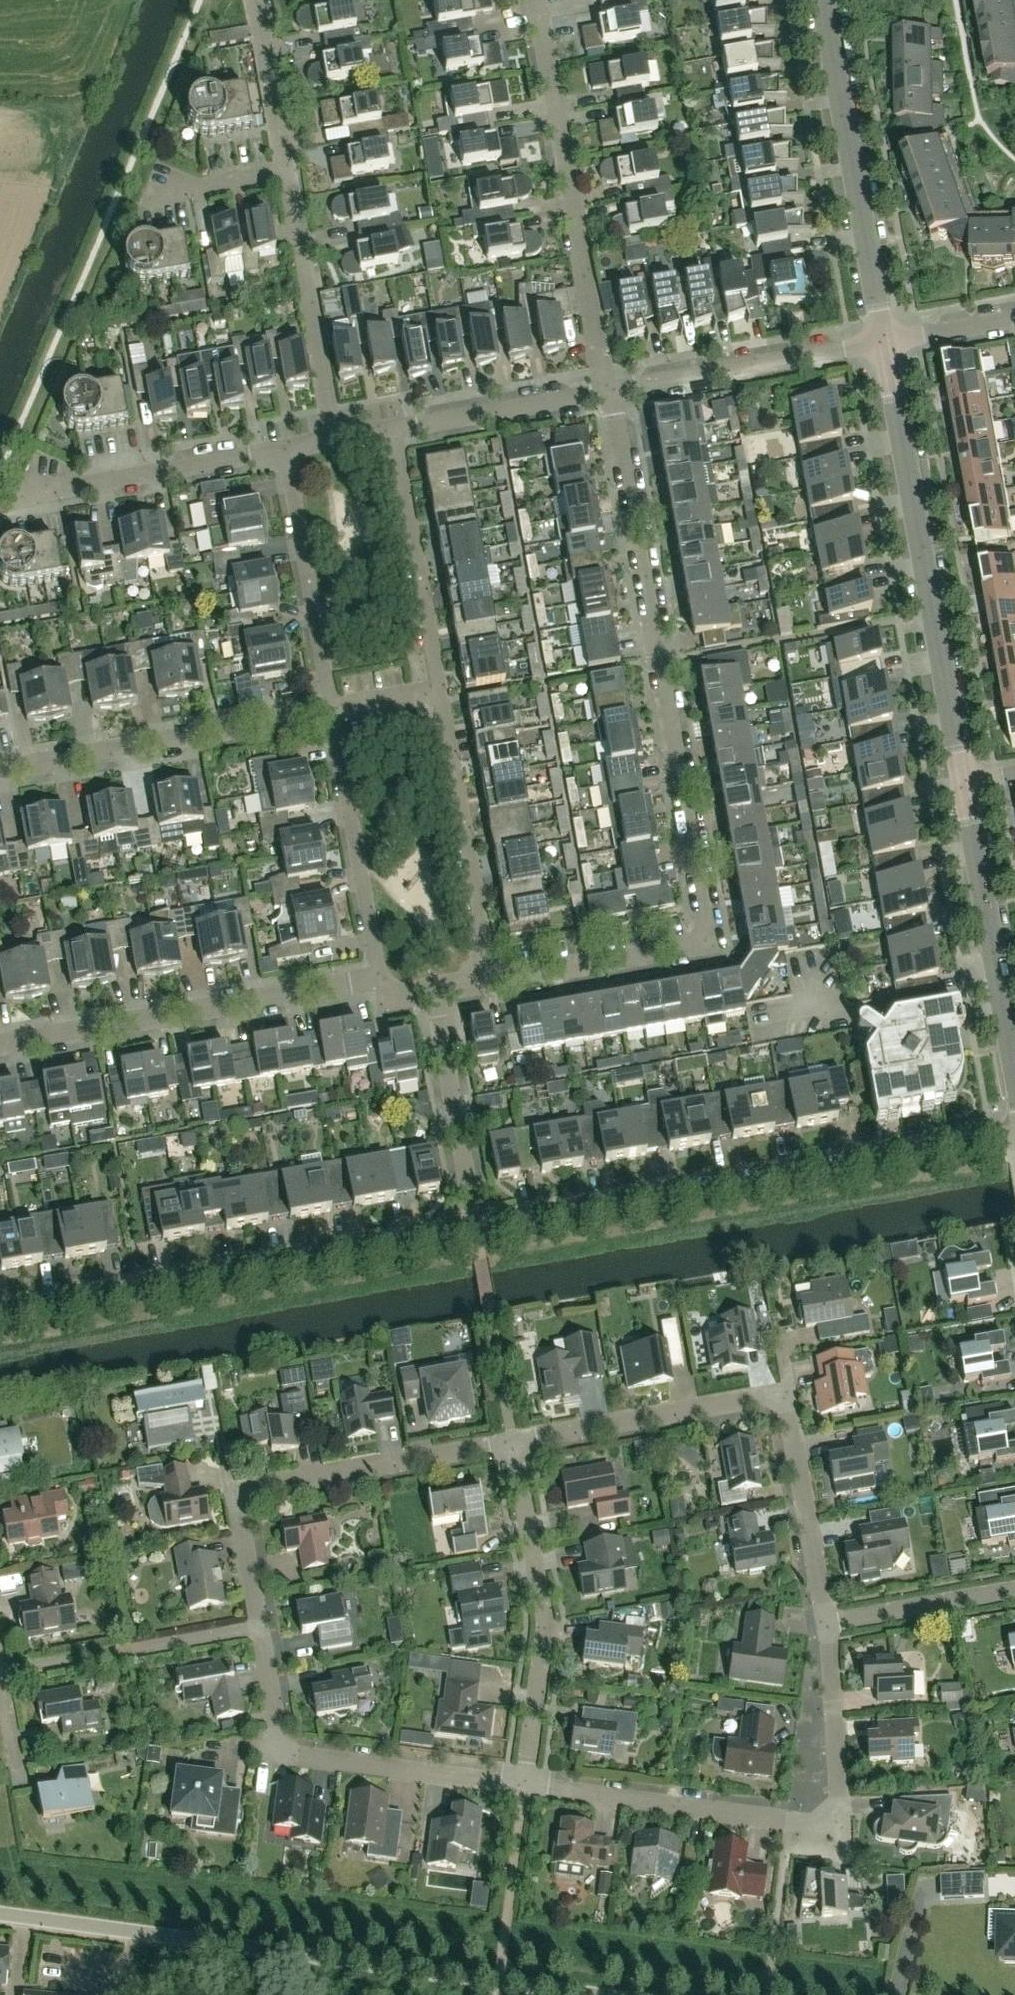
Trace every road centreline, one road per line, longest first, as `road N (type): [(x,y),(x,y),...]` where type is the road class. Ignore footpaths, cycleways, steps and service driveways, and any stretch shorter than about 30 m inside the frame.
road 1 (residential): [(606,392),(706,930),(693,949),(489,984)]
road 2 (unclassified): [(598,1994),(0,1913)]
road 3 (residential): [(477,1230),(1014,1133)]
road 4 (residential): [(525,1785),(842,1828),(829,1624)]
road 5 (residential): [(514,1442),(778,1395),(829,1624)]
road 6 (residential): [(0,1317),(477,1230)]
road 7 (tertiary): [(965,785),(885,341)]
road 8 (residential): [(259,1628),(234,1491),(514,1442)]
road 9 (residential): [(536,0),(606,392)]
road 10 (residential): [(0,1043),(378,978)]
road 11 (residential): [(525,1785),(281,1754),(259,1628)]
road 12 (residential): [(525,1785),(546,1619),(514,1442)]
road 13 (tertiary): [(885,341),(823,0)]
road 14 (residential): [(0,769),(333,709)]
road 15 (residential): [(489,984),(437,693)]
road 16 (tertiary): [(1014,1074),(965,785)]
road 17 (residential): [(885,341),(606,392)]
road 18 (residential): [(335,439),(285,168)]
road 19 (residential): [(378,978),(333,709)]
road 20 (residential): [(437,693),(393,428)]
road 21 (residential): [(333,709),(284,449)]
road 22 (residential): [(1,1675),(259,1628)]
road 23 (residential): [(284,449),(29,496)]
road 24 (residential): [(477,1230),(435,994)]
road 25 (residential): [(606,392),(393,428)]
road 26 (residential): [(829,1624),(1014,1589)]
road 27 (residential): [(285,168),(257,0)]
road 28 (residential): [(1014,314),(885,341)]
road 29 (residential): [(285,168),(158,192)]

